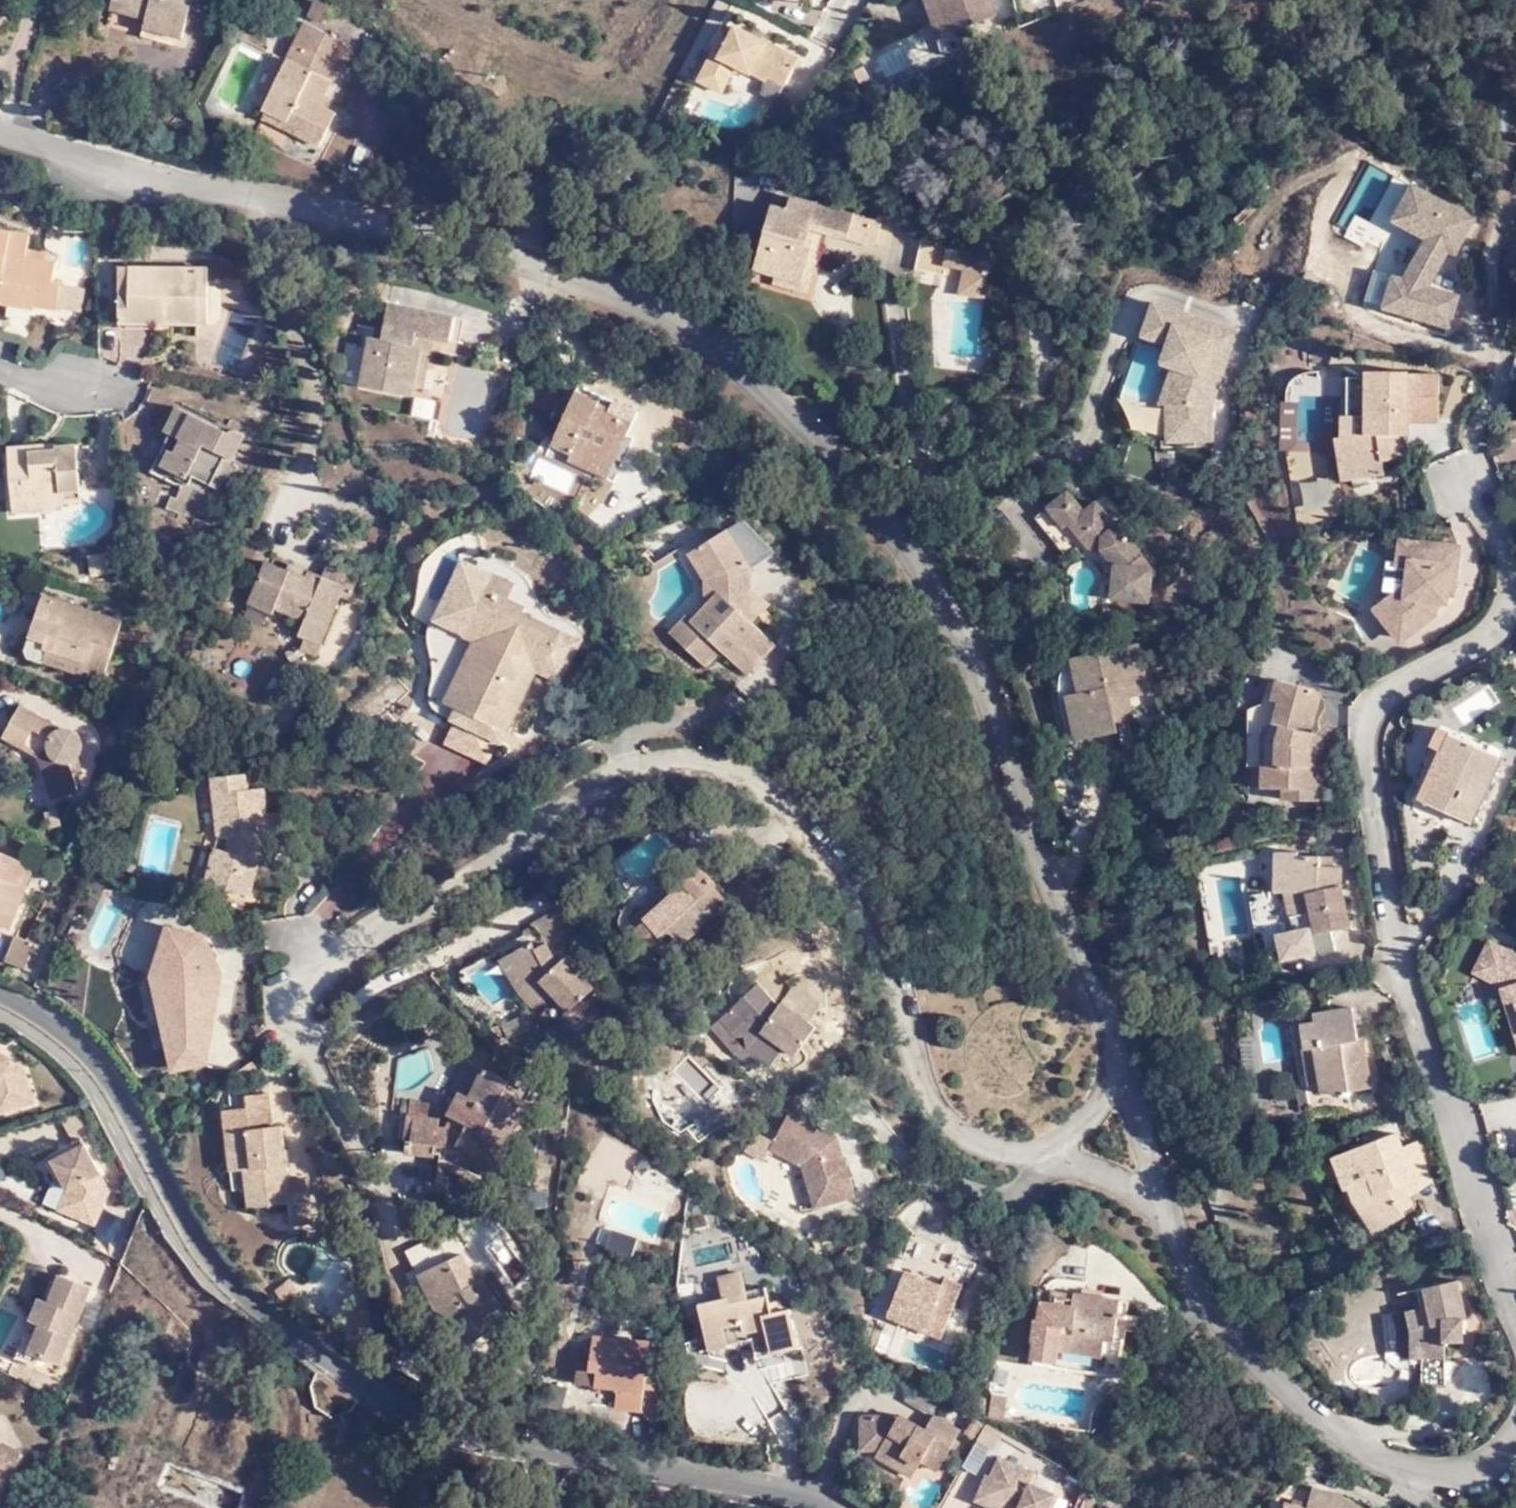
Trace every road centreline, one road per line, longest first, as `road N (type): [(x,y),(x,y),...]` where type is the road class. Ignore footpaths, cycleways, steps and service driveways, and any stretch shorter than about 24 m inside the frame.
road 1 (tertiary): [(0,1002),(48,1026),(95,1077),(152,1195),(198,1262),(260,1325),(408,1389),(632,1461),(809,1486),(845,1507)]

